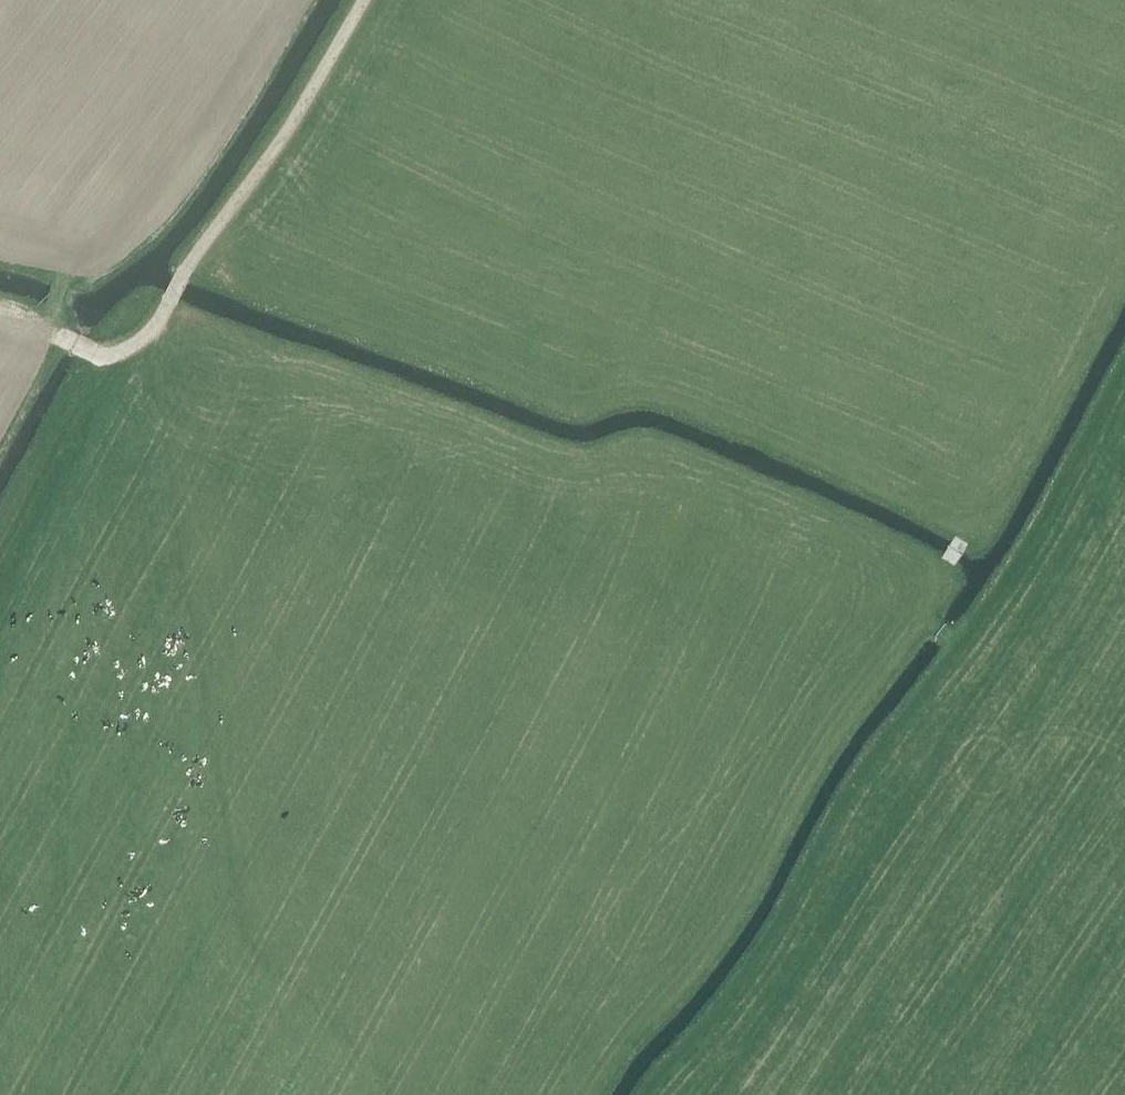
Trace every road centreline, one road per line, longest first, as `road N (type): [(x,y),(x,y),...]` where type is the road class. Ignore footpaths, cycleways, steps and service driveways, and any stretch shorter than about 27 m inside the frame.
road 1 (track): [(56,335),(111,354),(154,326),(362,0)]

